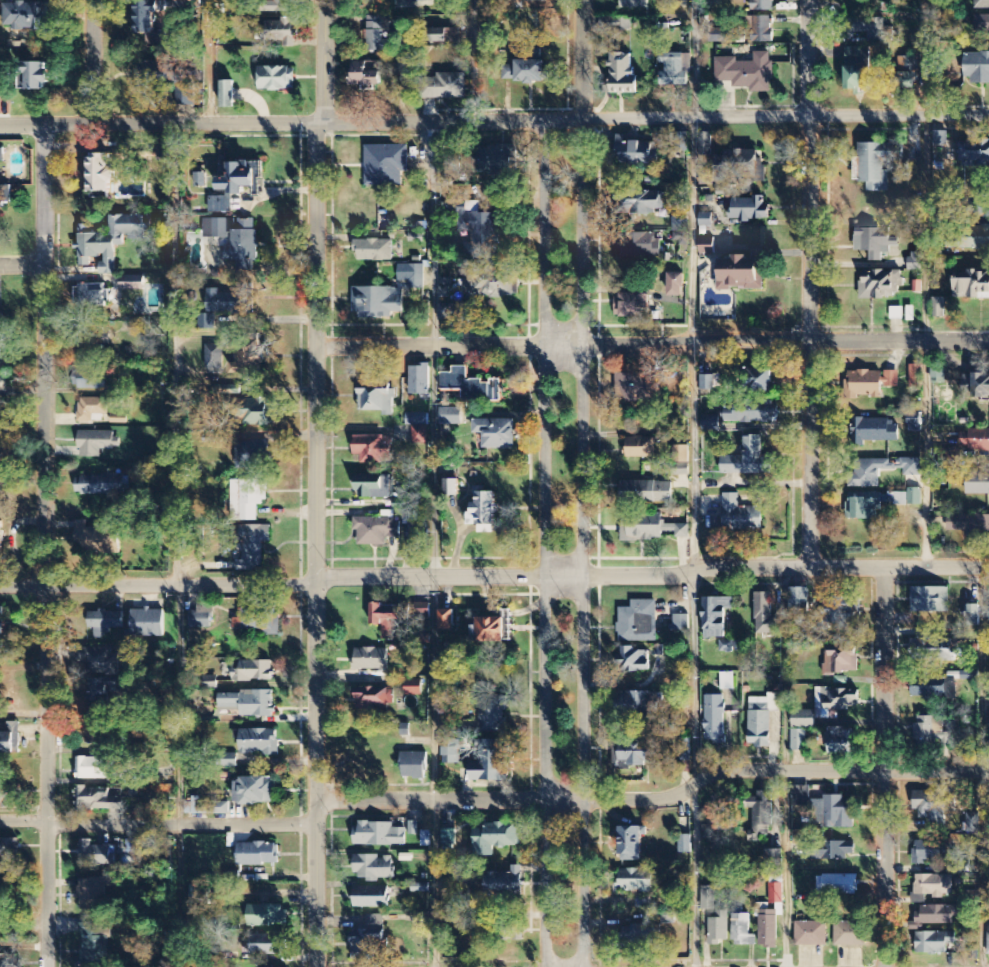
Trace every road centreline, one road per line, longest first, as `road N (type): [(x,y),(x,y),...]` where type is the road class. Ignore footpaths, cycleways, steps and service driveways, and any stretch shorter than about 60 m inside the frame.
road 1 (residential): [(988,567),(706,568),(692,575),(280,586),(0,584)]
road 2 (residential): [(988,119),(0,125)]
road 3 (residential): [(541,121),(546,952),(559,966)]
road 4 (residential): [(573,966),(584,950),(580,120)]
road 5 (residential): [(316,966),(315,121)]
road 6 (residential): [(47,966),(43,123)]
road 7 (residential): [(988,339),(315,346)]
road 8 (residential): [(809,567),(808,0)]
road 9 (residential): [(886,966),(883,568)]
road 10 (residential): [(694,787),(669,797),(582,800),(316,800)]
road 11 (residential): [(316,825),(0,823)]
road 12 (residential): [(988,770),(715,771),(698,783)]
road 13 (residential): [(92,122),(93,0)]
road 14 (residential): [(325,121),(324,0)]
road 15 (residential): [(580,120),(581,0)]

